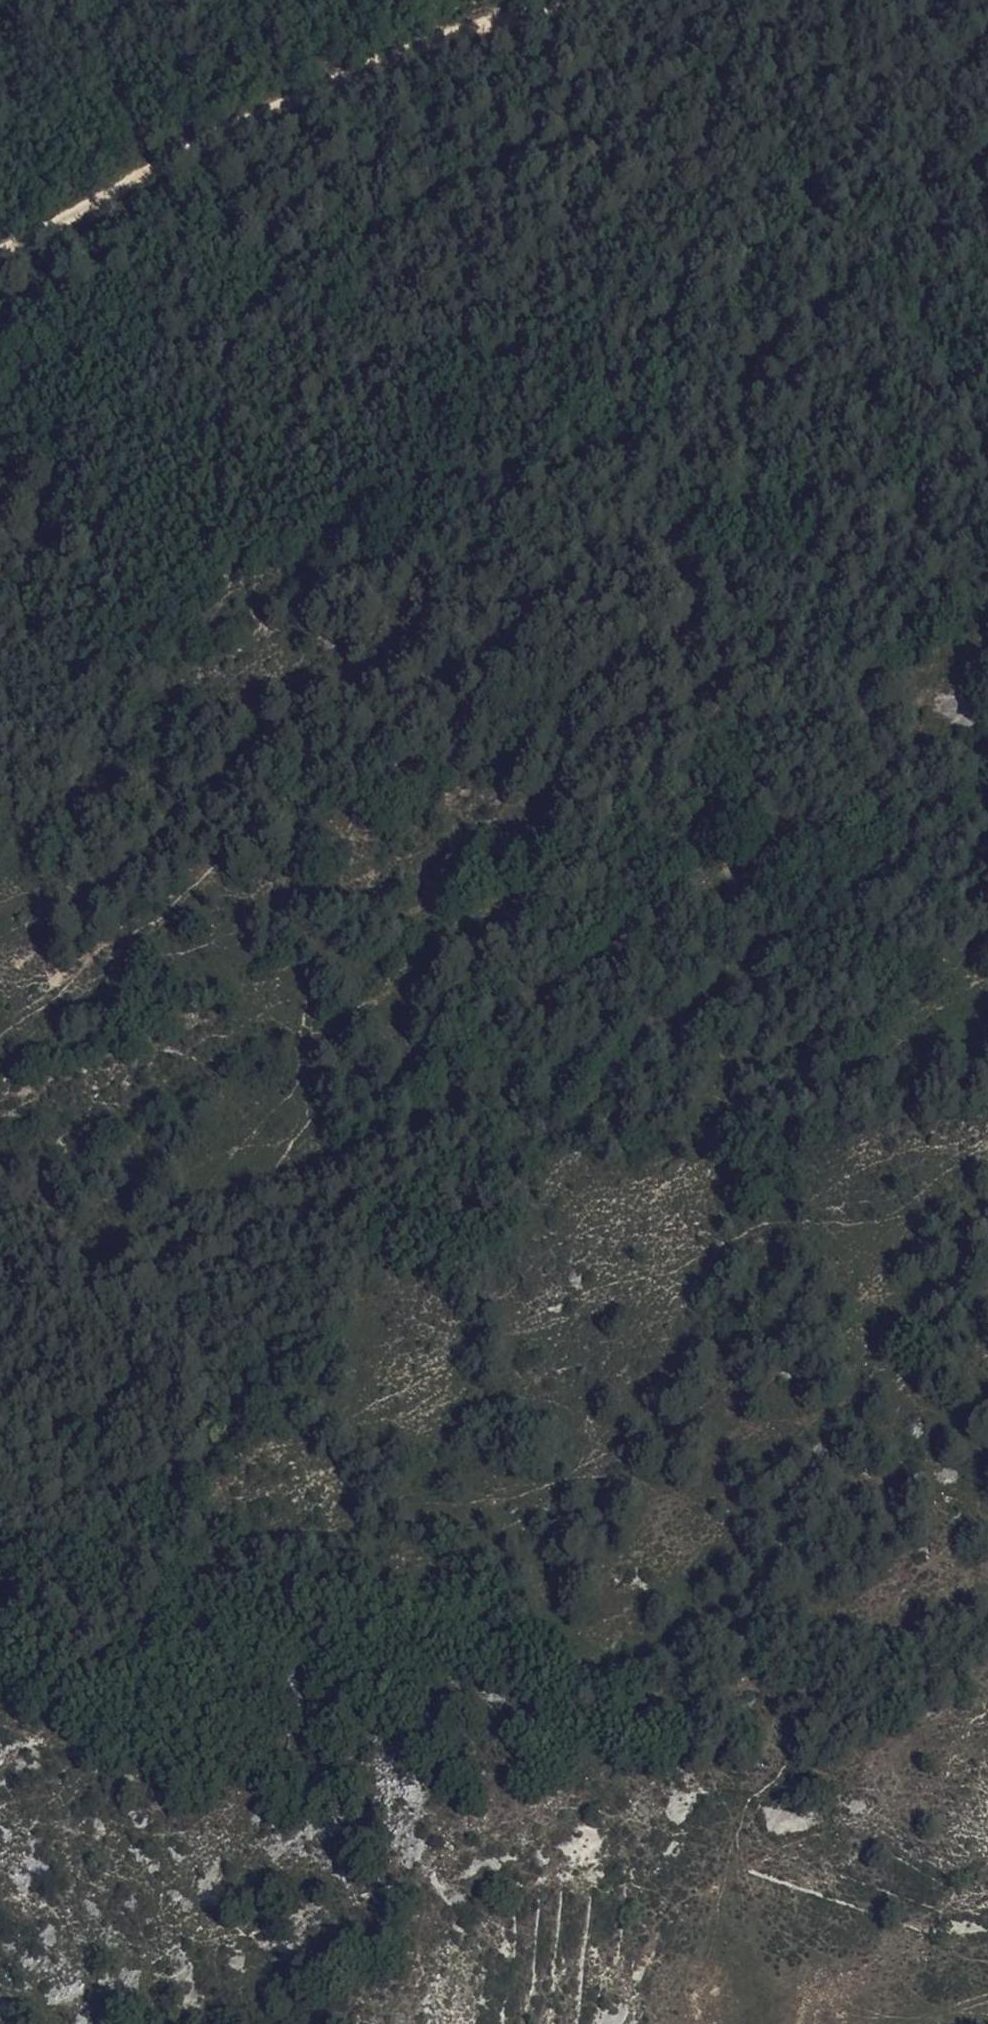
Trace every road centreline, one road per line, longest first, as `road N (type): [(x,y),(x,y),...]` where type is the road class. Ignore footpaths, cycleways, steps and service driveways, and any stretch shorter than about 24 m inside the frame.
road 1 (track): [(567,0),(283,104),(0,258)]

